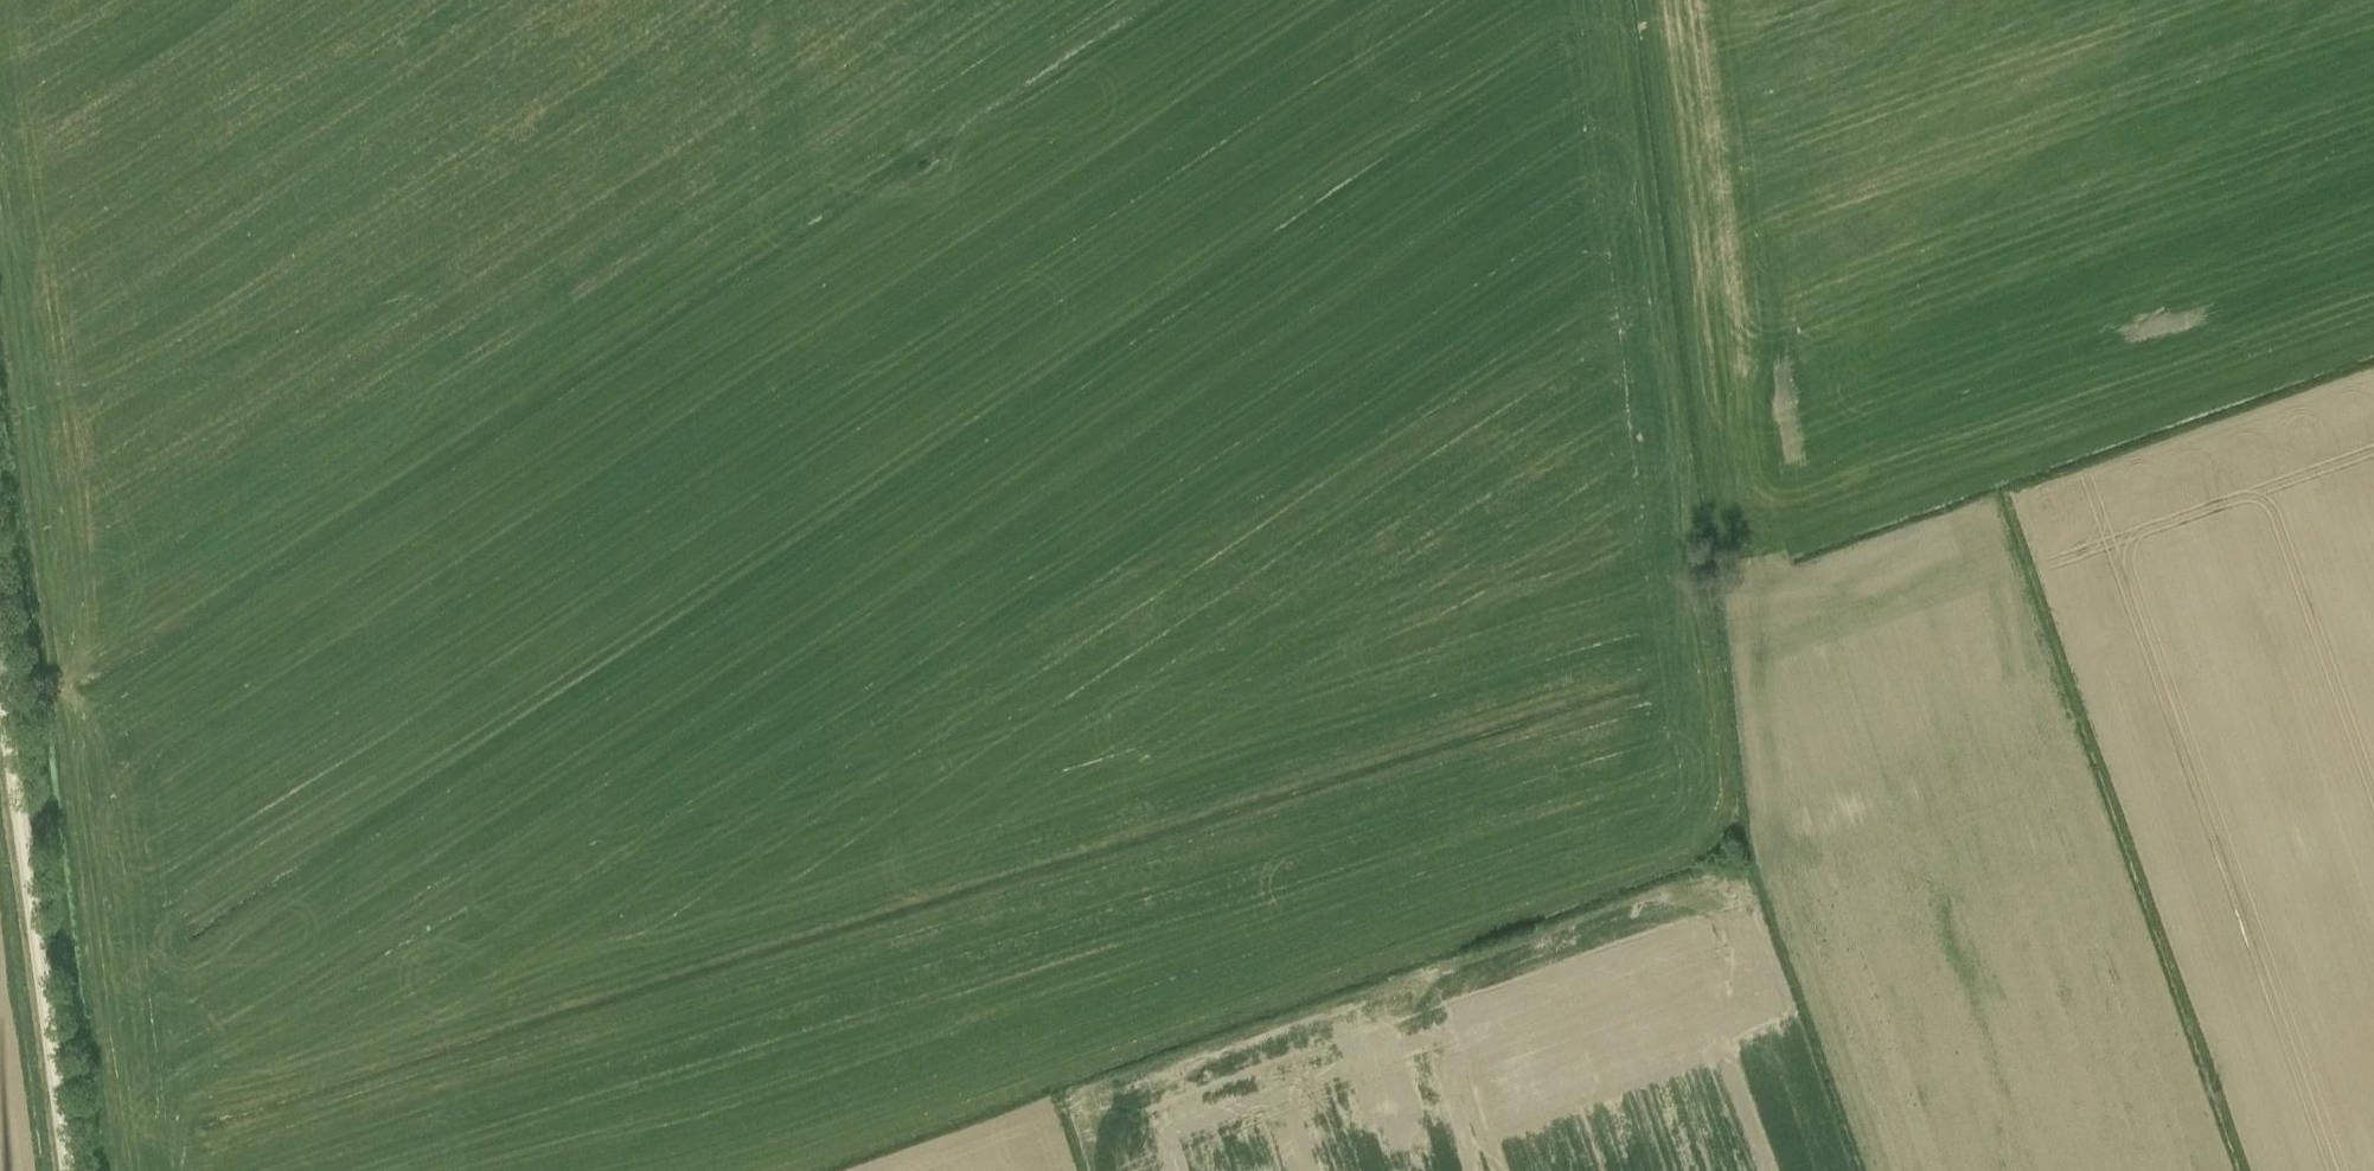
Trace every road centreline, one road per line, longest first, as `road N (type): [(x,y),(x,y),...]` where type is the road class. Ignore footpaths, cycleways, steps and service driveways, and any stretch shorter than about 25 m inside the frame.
road 1 (unclassified): [(65,1170),(0,704)]

